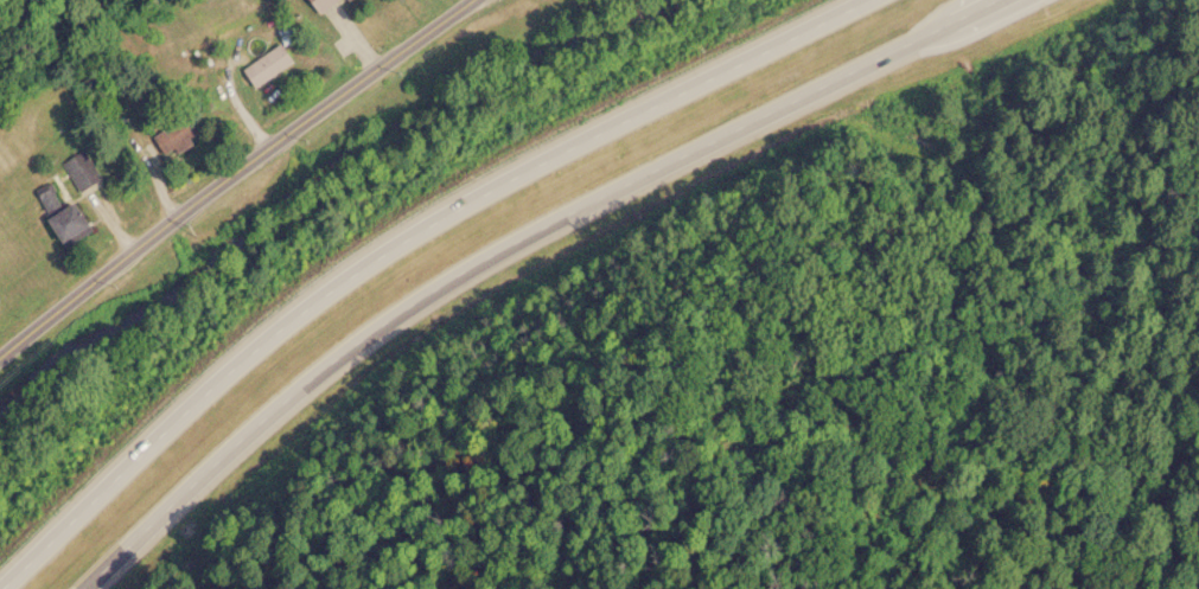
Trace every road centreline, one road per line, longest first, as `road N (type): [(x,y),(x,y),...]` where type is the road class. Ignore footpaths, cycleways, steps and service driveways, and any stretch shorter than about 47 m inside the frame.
road 1 (trunk): [(858,0),(502,174),(358,261),(249,347),(0,580)]
road 2 (trunk): [(83,588),(245,431),(346,347),(629,181),(907,41)]
road 3 (residential): [(471,0),(218,181),(0,358)]

